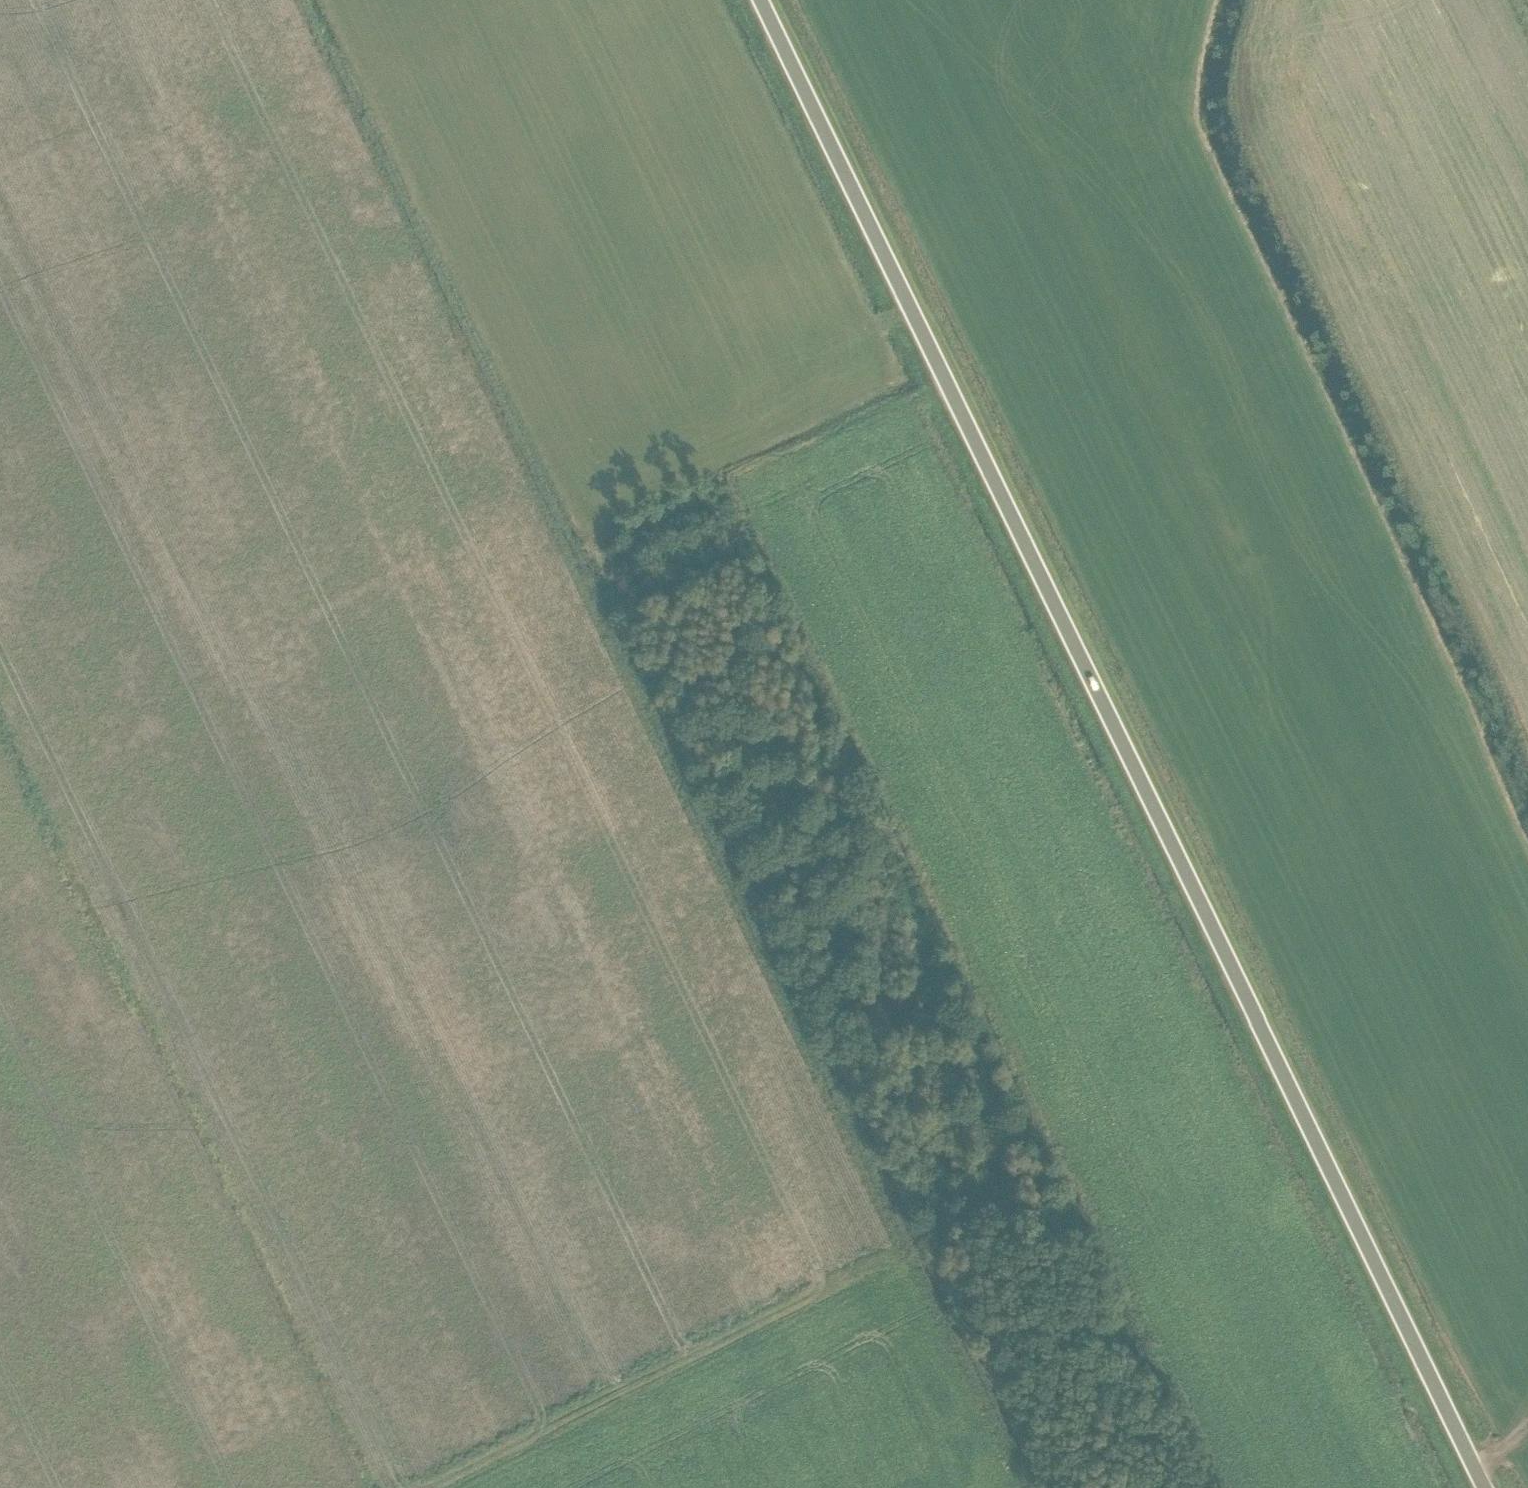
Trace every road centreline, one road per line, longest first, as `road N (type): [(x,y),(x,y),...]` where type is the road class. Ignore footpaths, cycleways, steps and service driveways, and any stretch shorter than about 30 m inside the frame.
road 1 (tertiary): [(1477,1487),(750,0)]

